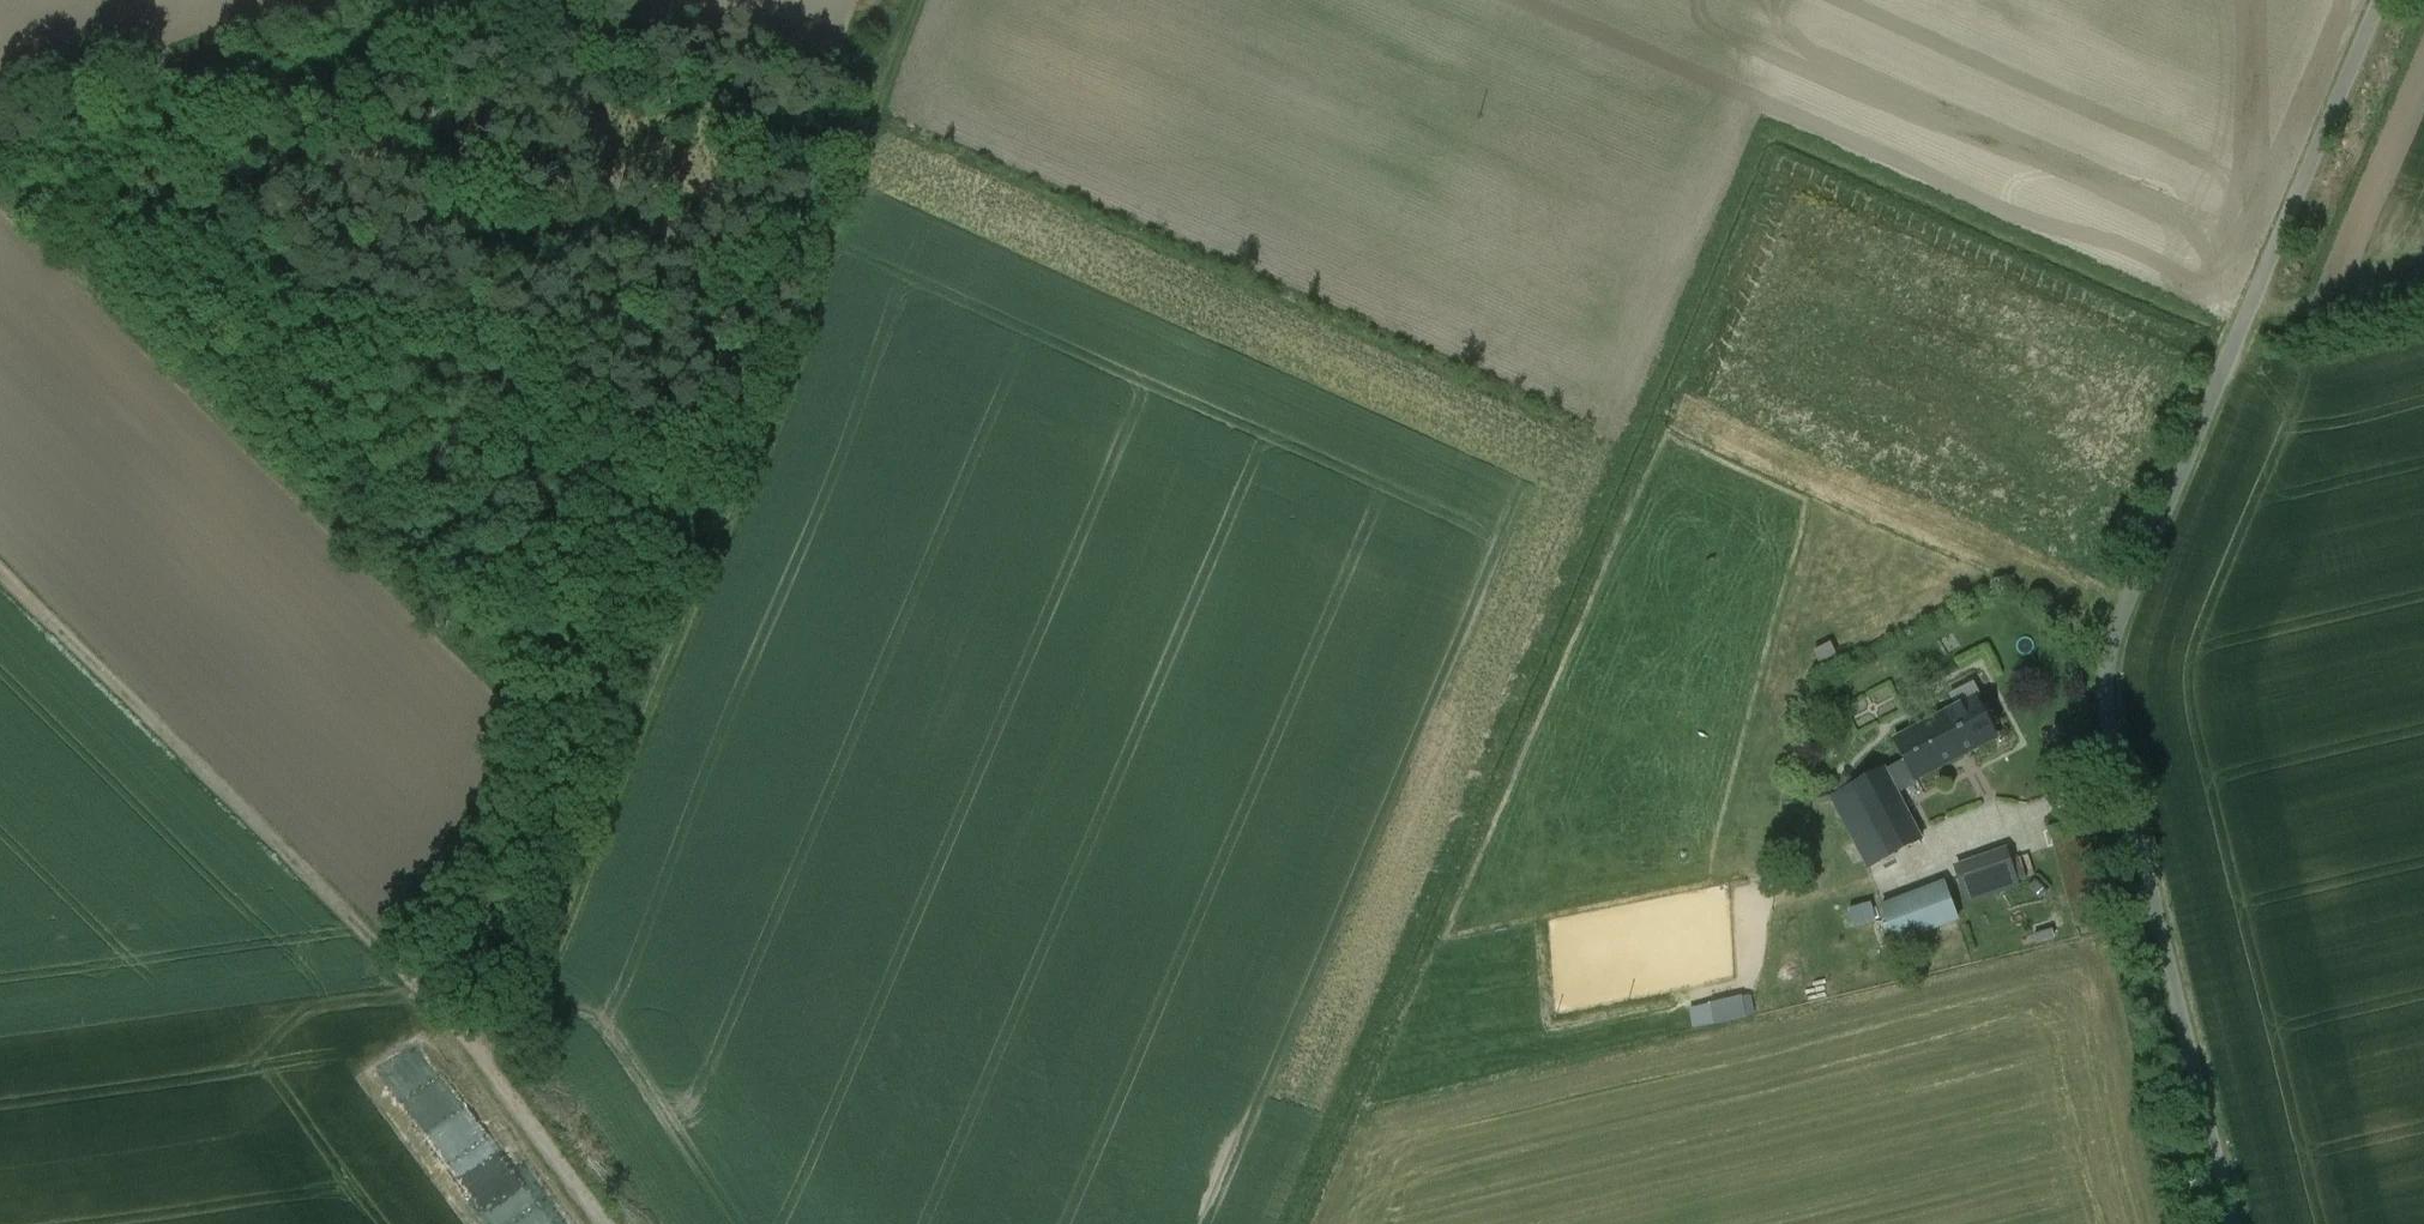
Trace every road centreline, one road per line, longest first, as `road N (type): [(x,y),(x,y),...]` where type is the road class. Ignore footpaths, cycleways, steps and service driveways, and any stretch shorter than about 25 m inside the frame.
road 1 (unclassified): [(2374,0),(2148,538),(2113,662),(2144,820),(2244,1223)]
road 2 (track): [(610,1223),(403,958),(0,568)]

